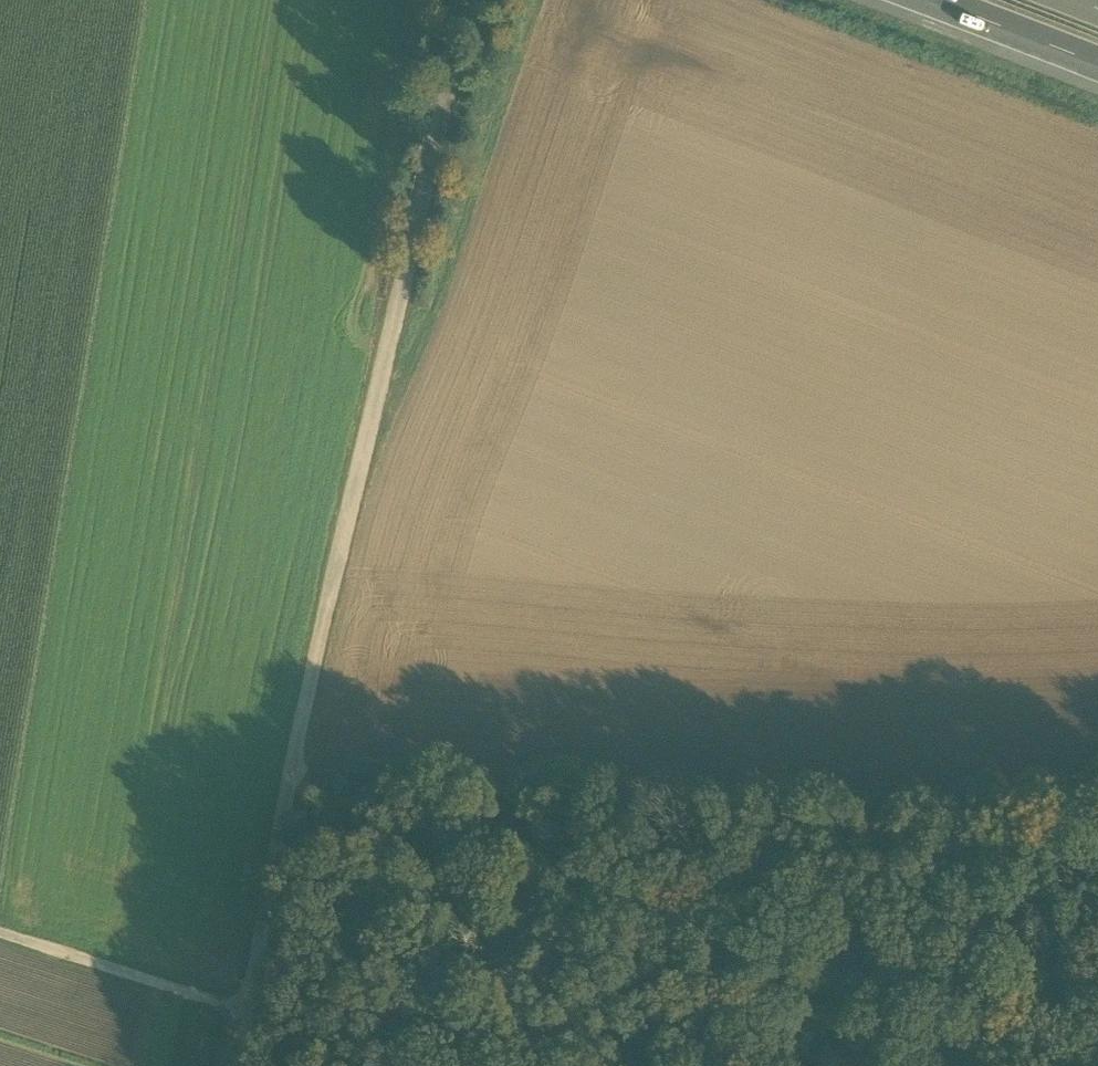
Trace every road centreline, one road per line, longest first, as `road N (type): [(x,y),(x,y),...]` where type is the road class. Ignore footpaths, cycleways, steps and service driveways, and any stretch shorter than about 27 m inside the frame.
road 1 (track): [(250,1015),(293,761),(473,0)]
road 2 (track): [(293,761),(714,801),(984,808),(1097,801)]
road 3 (track): [(0,933),(250,1015)]
road 4 (motorway): [(928,0),(1097,65)]

